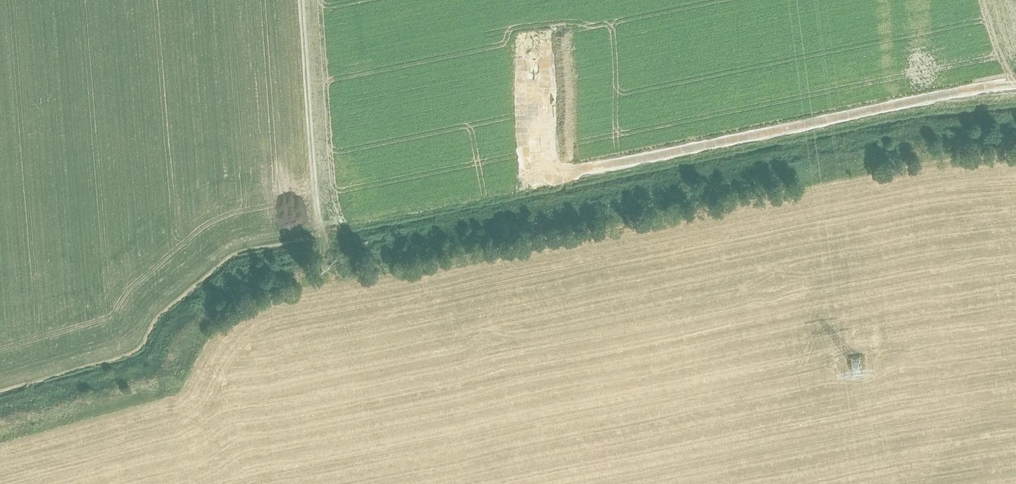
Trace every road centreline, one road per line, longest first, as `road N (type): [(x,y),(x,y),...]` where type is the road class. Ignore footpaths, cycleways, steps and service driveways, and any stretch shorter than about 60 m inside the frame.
road 1 (track): [(302,0),(317,210),(333,301)]

